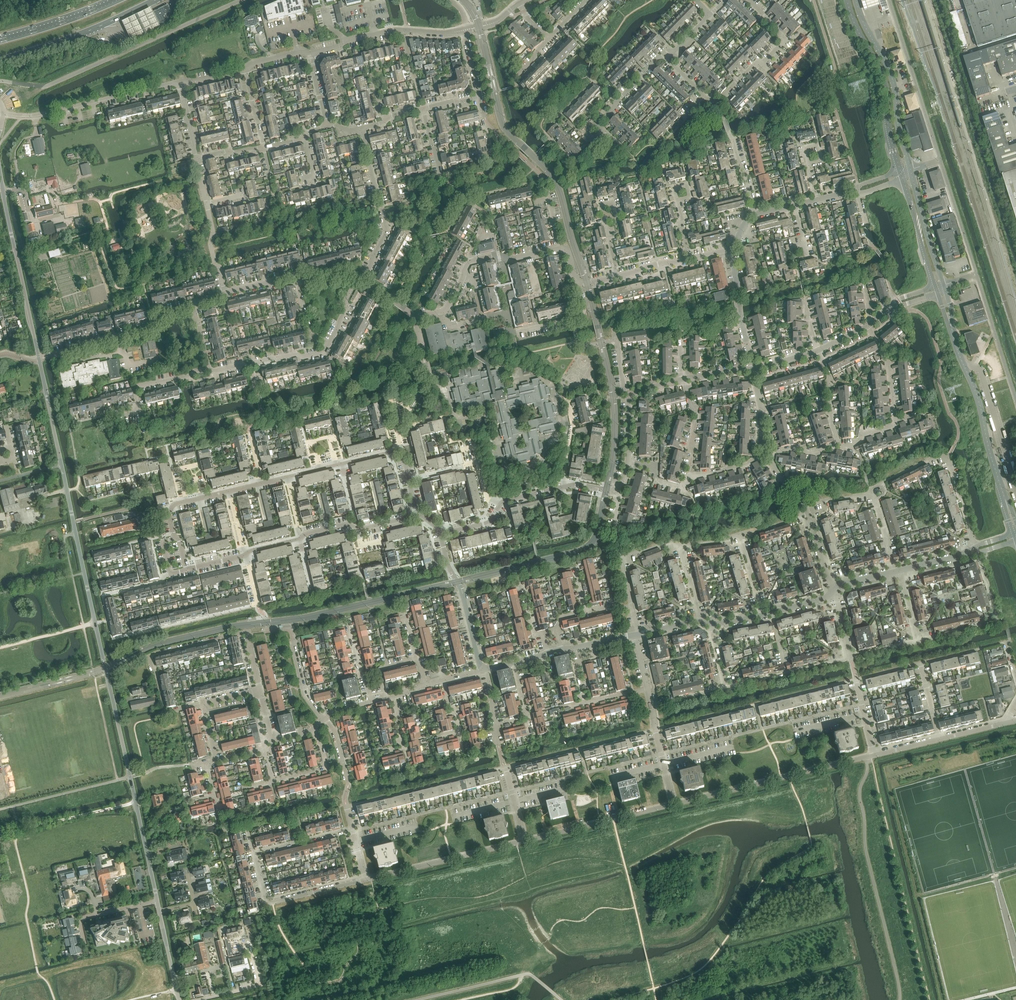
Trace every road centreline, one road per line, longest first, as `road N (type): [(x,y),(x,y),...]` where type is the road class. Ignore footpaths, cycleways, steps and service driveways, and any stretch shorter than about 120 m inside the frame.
road 1 (residential): [(158,902),(0,172)]
road 2 (residential): [(673,804),(874,756)]
road 3 (tertiary): [(847,0),(886,87),(901,171)]
road 4 (tertiary): [(1008,509),(953,337)]
road 5 (tertiary): [(911,170),(891,76),(856,0)]
road 6 (primary): [(0,61),(156,0)]
road 7 (residential): [(361,128),(388,231),(359,282)]
road 8 (residential): [(365,880),(524,841)]
road 9 (residential): [(524,841),(673,804)]
road 10 (residential): [(192,307),(162,315),(146,332),(52,357)]
road 11 (residential): [(34,115),(180,85)]
road 12 (residential): [(715,103),(784,42),(747,0)]
road 13 (residential): [(481,669),(440,534)]
road 14 (residential): [(652,706),(726,688),(711,625)]
road 15 (primary): [(119,0),(0,41)]
road 16 (residential): [(187,570),(169,512),(229,491)]
road 17 (residential): [(648,689),(584,704),(578,648)]
road 18 (residential): [(631,396),(618,342),(583,346),(573,319)]
road 19 (residential): [(926,462),(947,458),(977,550)]

